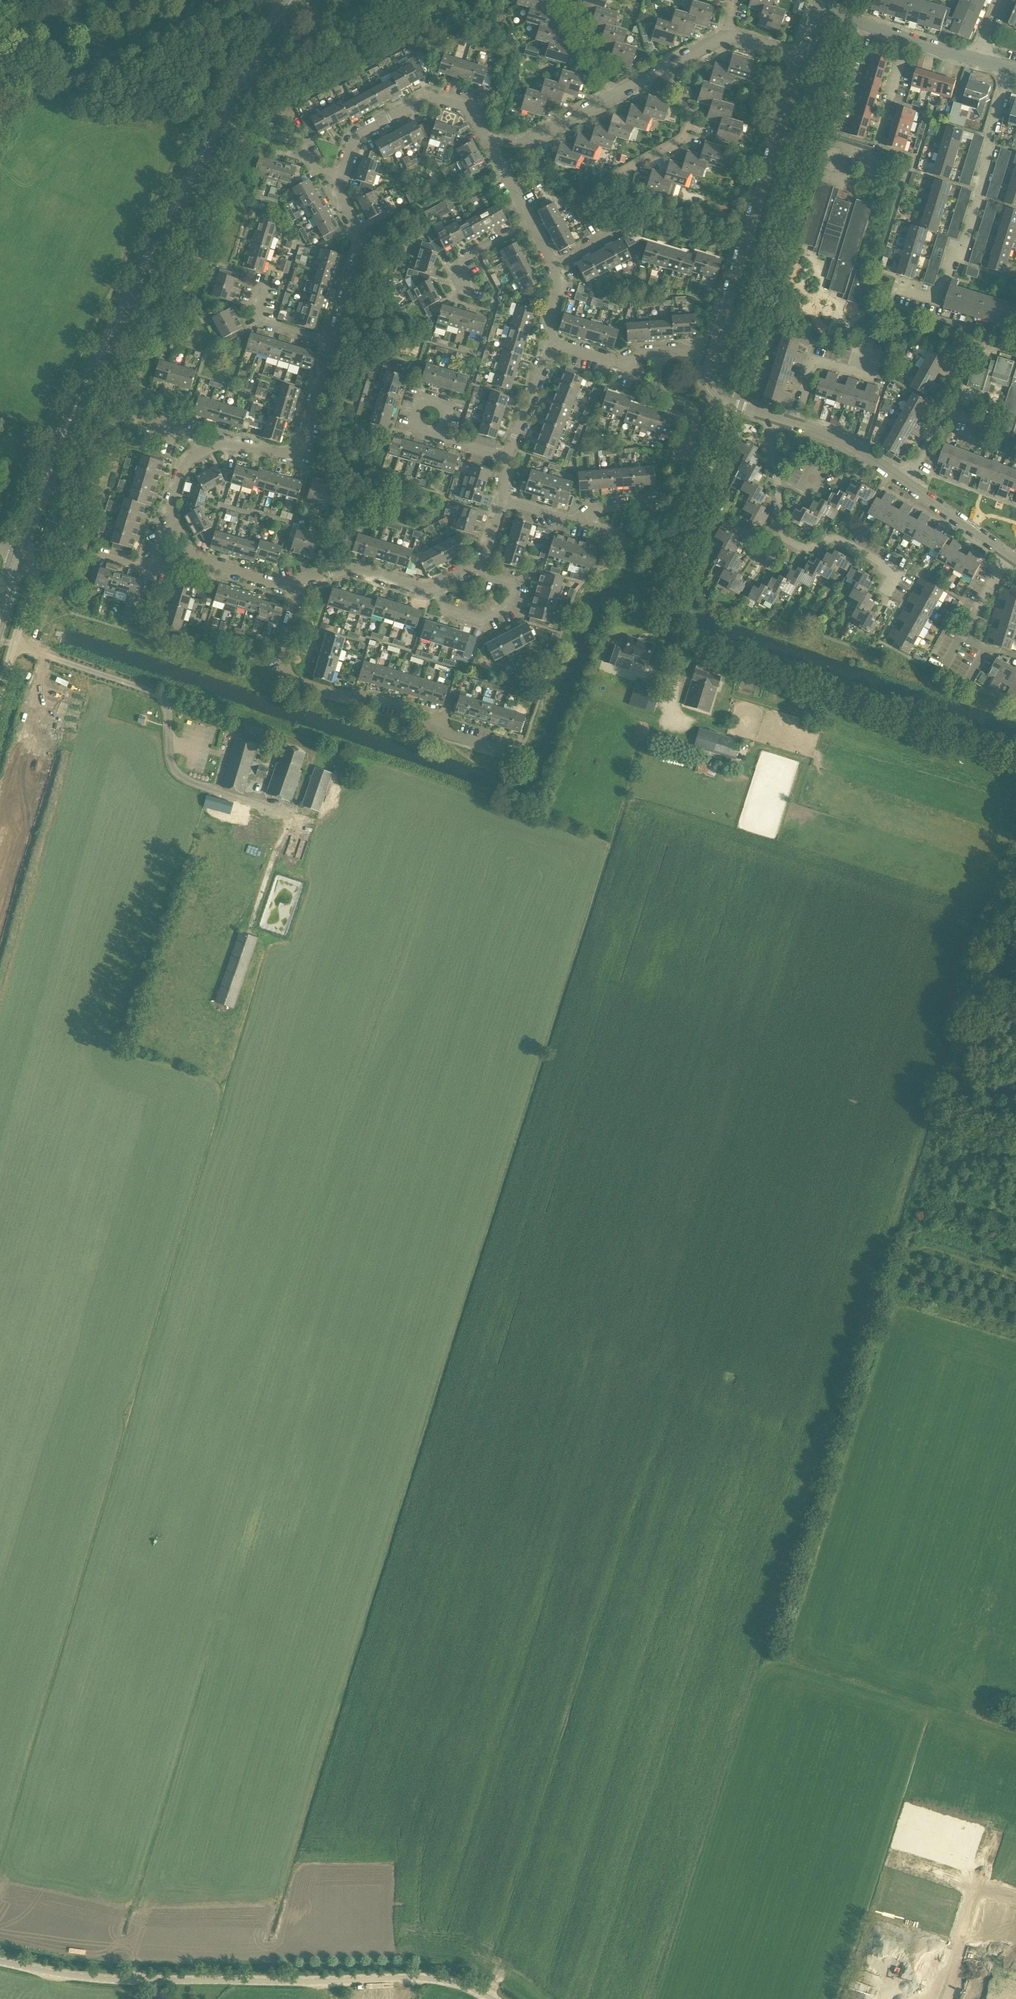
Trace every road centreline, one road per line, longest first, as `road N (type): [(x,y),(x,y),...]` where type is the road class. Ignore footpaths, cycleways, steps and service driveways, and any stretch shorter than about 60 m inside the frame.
road 1 (primary): [(18,550),(47,467),(287,0)]
road 2 (unclassified): [(492,1998),(459,1984),(413,1978),(129,1980),(0,1961)]
road 3 (residential): [(487,142),(469,111),(432,99),(357,139),(342,192),(362,249),(333,342)]
road 4 (residential): [(513,754),(443,733),(417,709),(293,679),(280,654),(296,601),(293,580)]
road 5 (residential): [(710,356),(801,57)]
road 6 (residential): [(333,342),(299,446),(278,453),(223,444),(195,455),(174,494),(176,527)]
road 7 (residential): [(890,592),(900,574),(841,539),(807,549),(785,536),(771,417)]
road 8 (residential): [(939,299),(952,255),(966,244),(1011,68)]
road 9 (track): [(677,631),(674,592),(733,404)]
road 10 (unclassified): [(0,694),(42,551),(18,550)]
road 11 (residential): [(977,60),(816,8)]
road 12 (residential): [(710,356),(647,354),(616,363),(554,351)]
road 13 (residential): [(436,586),(449,611),(481,621),(510,605),(512,587),(477,564)]
road 14 (residential): [(578,523),(595,507),(649,503),(650,525),(641,537),(610,532)]
road 15 (residential): [(293,580),(352,569),(436,586)]
road 16 (residential): [(794,424),(813,361),(882,381)]
road 17 (residential): [(630,168),(683,139),(690,115),(667,69)]
road 18 (residential): [(487,142),(530,141),(612,97)]
road 19 (residential): [(554,351),(549,332),(557,284),(531,224)]
road 20 (residential): [(1008,555),(905,481)]
road 21 (residential): [(905,481),(852,446),(794,424)]

